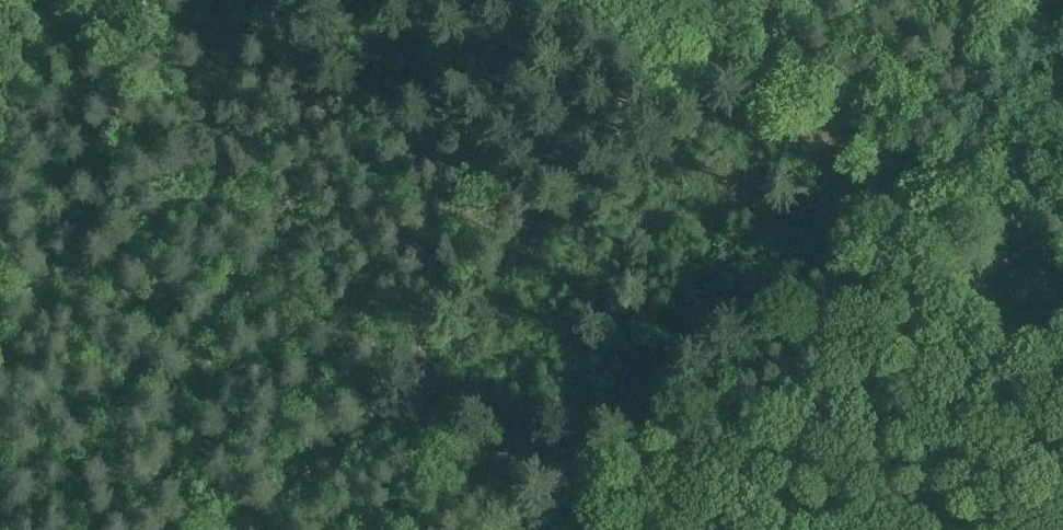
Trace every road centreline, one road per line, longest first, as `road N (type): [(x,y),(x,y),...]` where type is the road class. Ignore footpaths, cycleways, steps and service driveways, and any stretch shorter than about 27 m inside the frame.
road 1 (track): [(628,466),(529,462),(407,436),(374,441),(337,456),(257,529)]
road 2 (track): [(887,203),(628,466)]
road 3 (track): [(1062,85),(887,203)]

